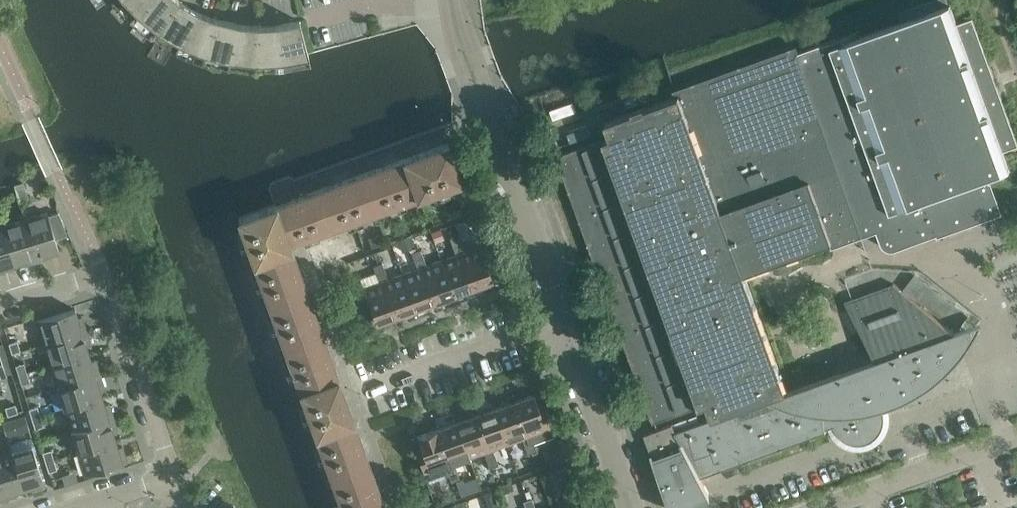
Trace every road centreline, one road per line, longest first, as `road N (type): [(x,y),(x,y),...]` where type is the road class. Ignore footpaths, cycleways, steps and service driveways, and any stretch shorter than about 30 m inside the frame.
road 1 (residential): [(637,507),(481,97)]
road 2 (unclassified): [(174,480),(103,282)]
road 3 (residential): [(834,507),(1016,442)]

